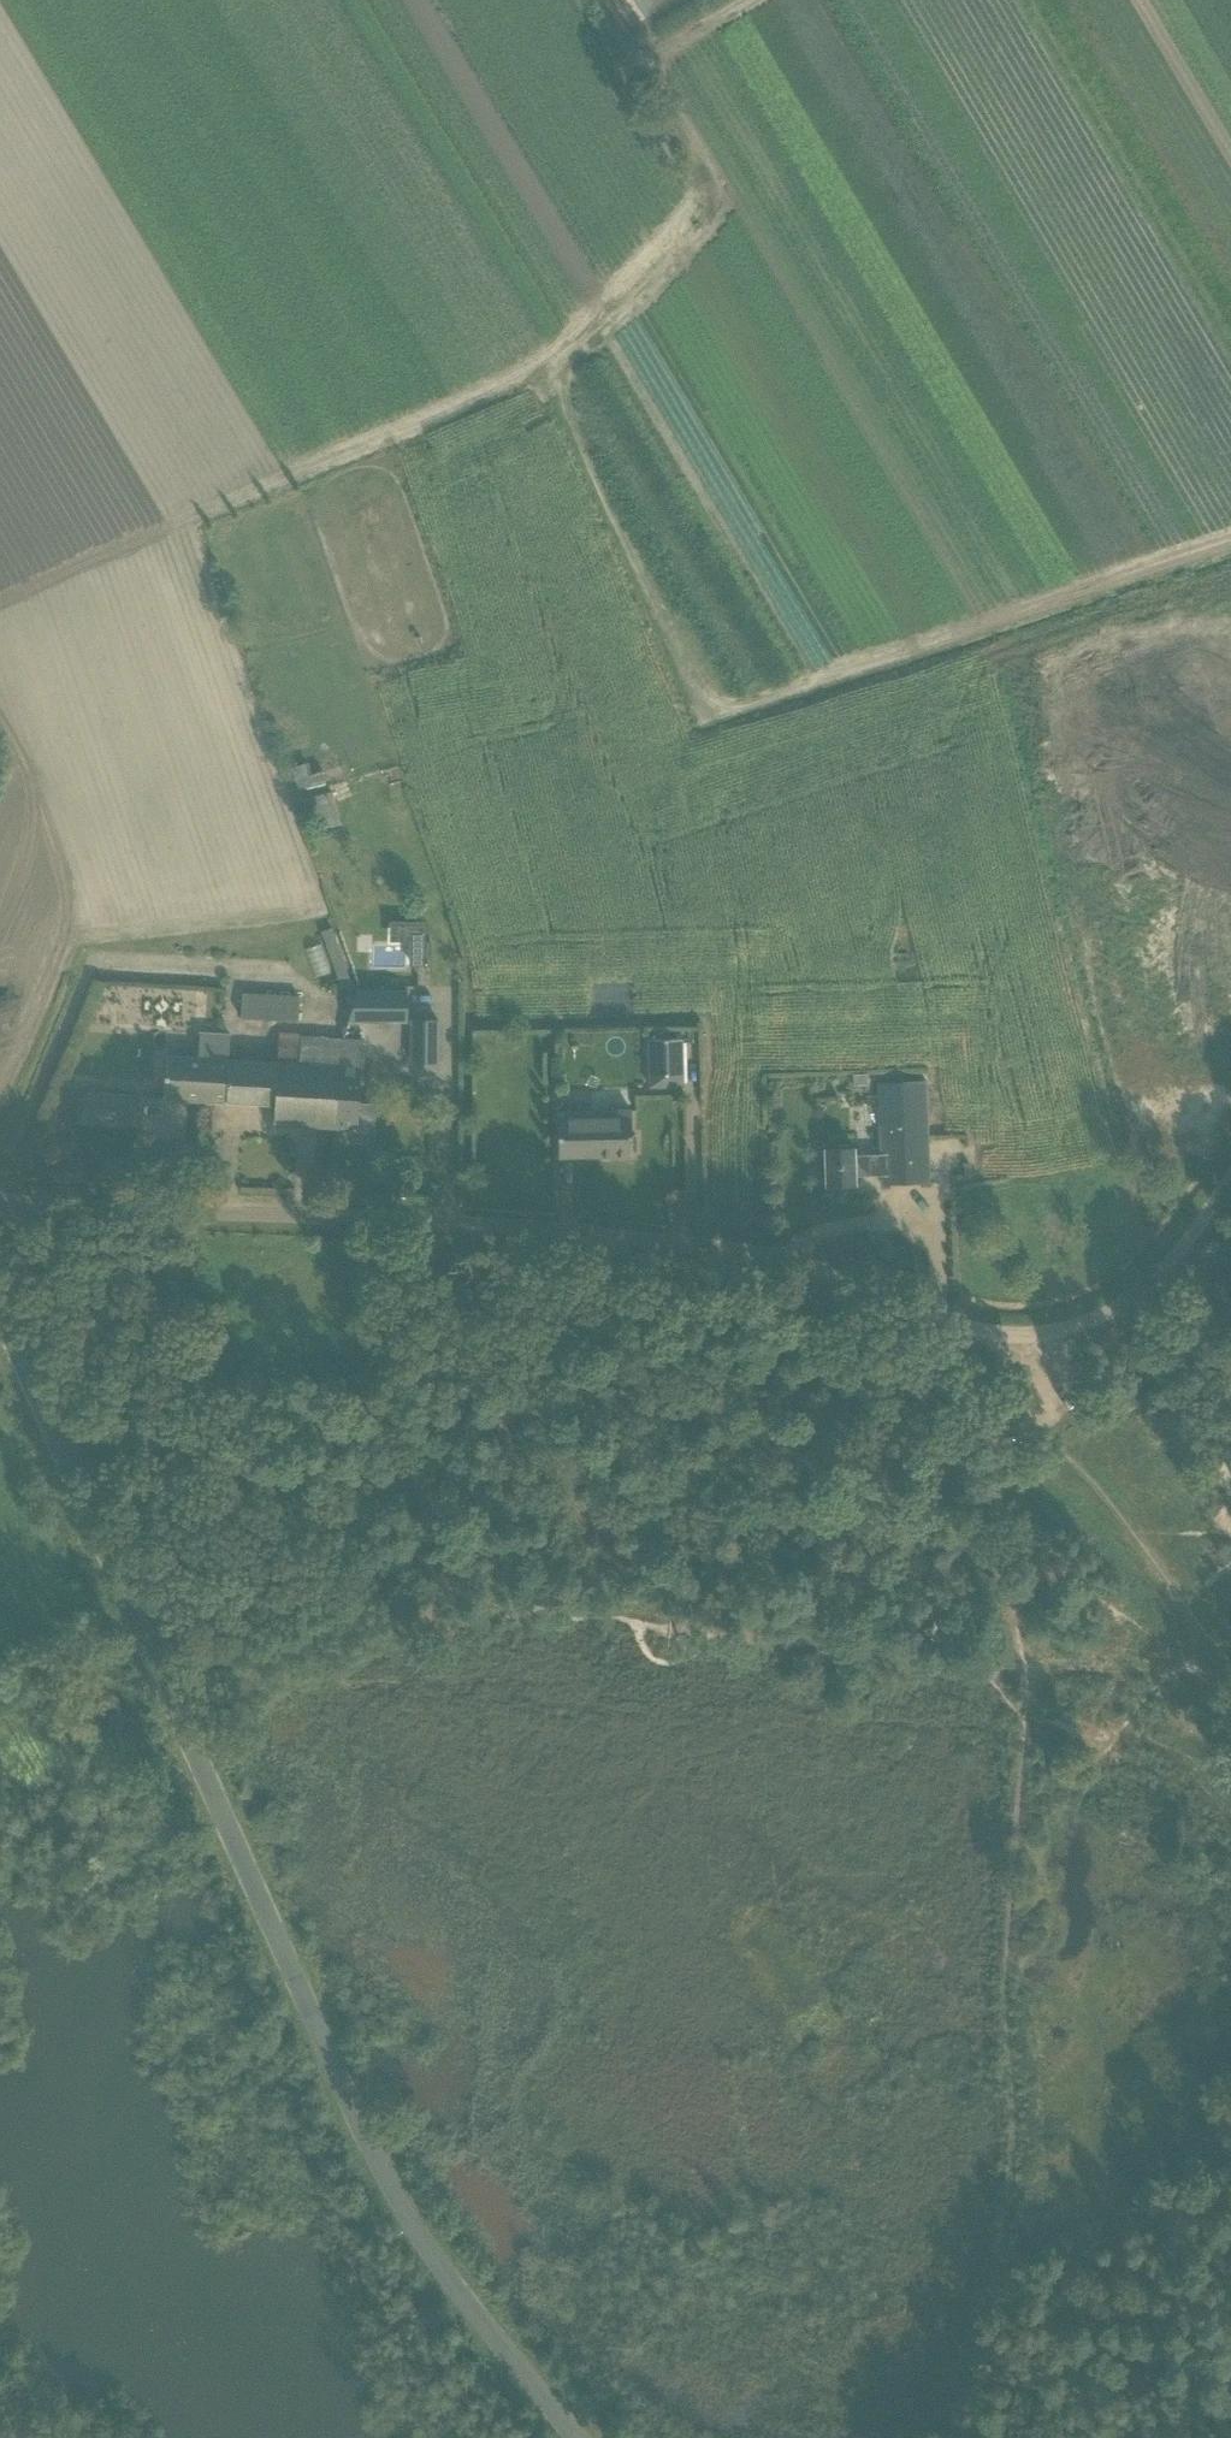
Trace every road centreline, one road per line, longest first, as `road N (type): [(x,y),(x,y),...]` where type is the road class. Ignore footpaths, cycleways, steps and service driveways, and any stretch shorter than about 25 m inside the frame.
road 1 (unclassified): [(0,1201),(239,1206),(685,1243),(911,1299),(985,1329),(1058,1326),(1107,1311),(1169,1261),(1230,1174)]
road 2 (unclassified): [(585,2437),(385,2184),(190,1782),(0,1313)]

